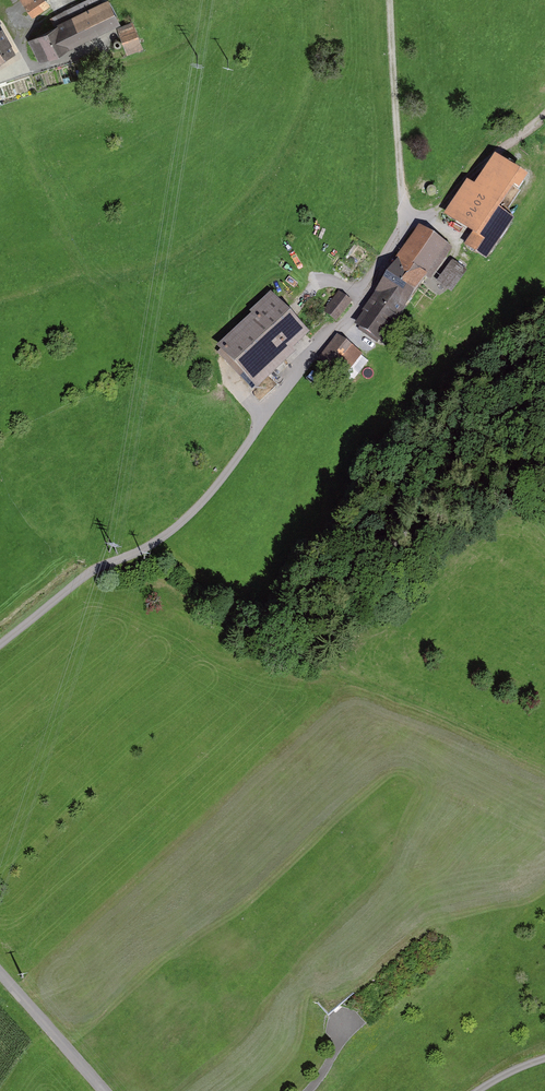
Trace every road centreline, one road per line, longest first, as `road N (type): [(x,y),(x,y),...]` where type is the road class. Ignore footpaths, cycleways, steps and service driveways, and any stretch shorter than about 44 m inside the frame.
road 1 (track): [(158,542),(226,476),(383,270),(404,225)]
road 2 (track): [(544,489),(497,515),(360,654),(318,664)]
road 3 (track): [(404,225),(391,0)]
road 4 (track): [(318,664),(158,542)]
road 5 (track): [(188,44),(147,61),(111,62),(82,50),(0,78)]
road 6 (track): [(0,644),(99,566),(158,542)]
road 7 (track): [(544,113),(433,214),(404,225)]
road 8 (residential): [(0,973),(102,1090)]

